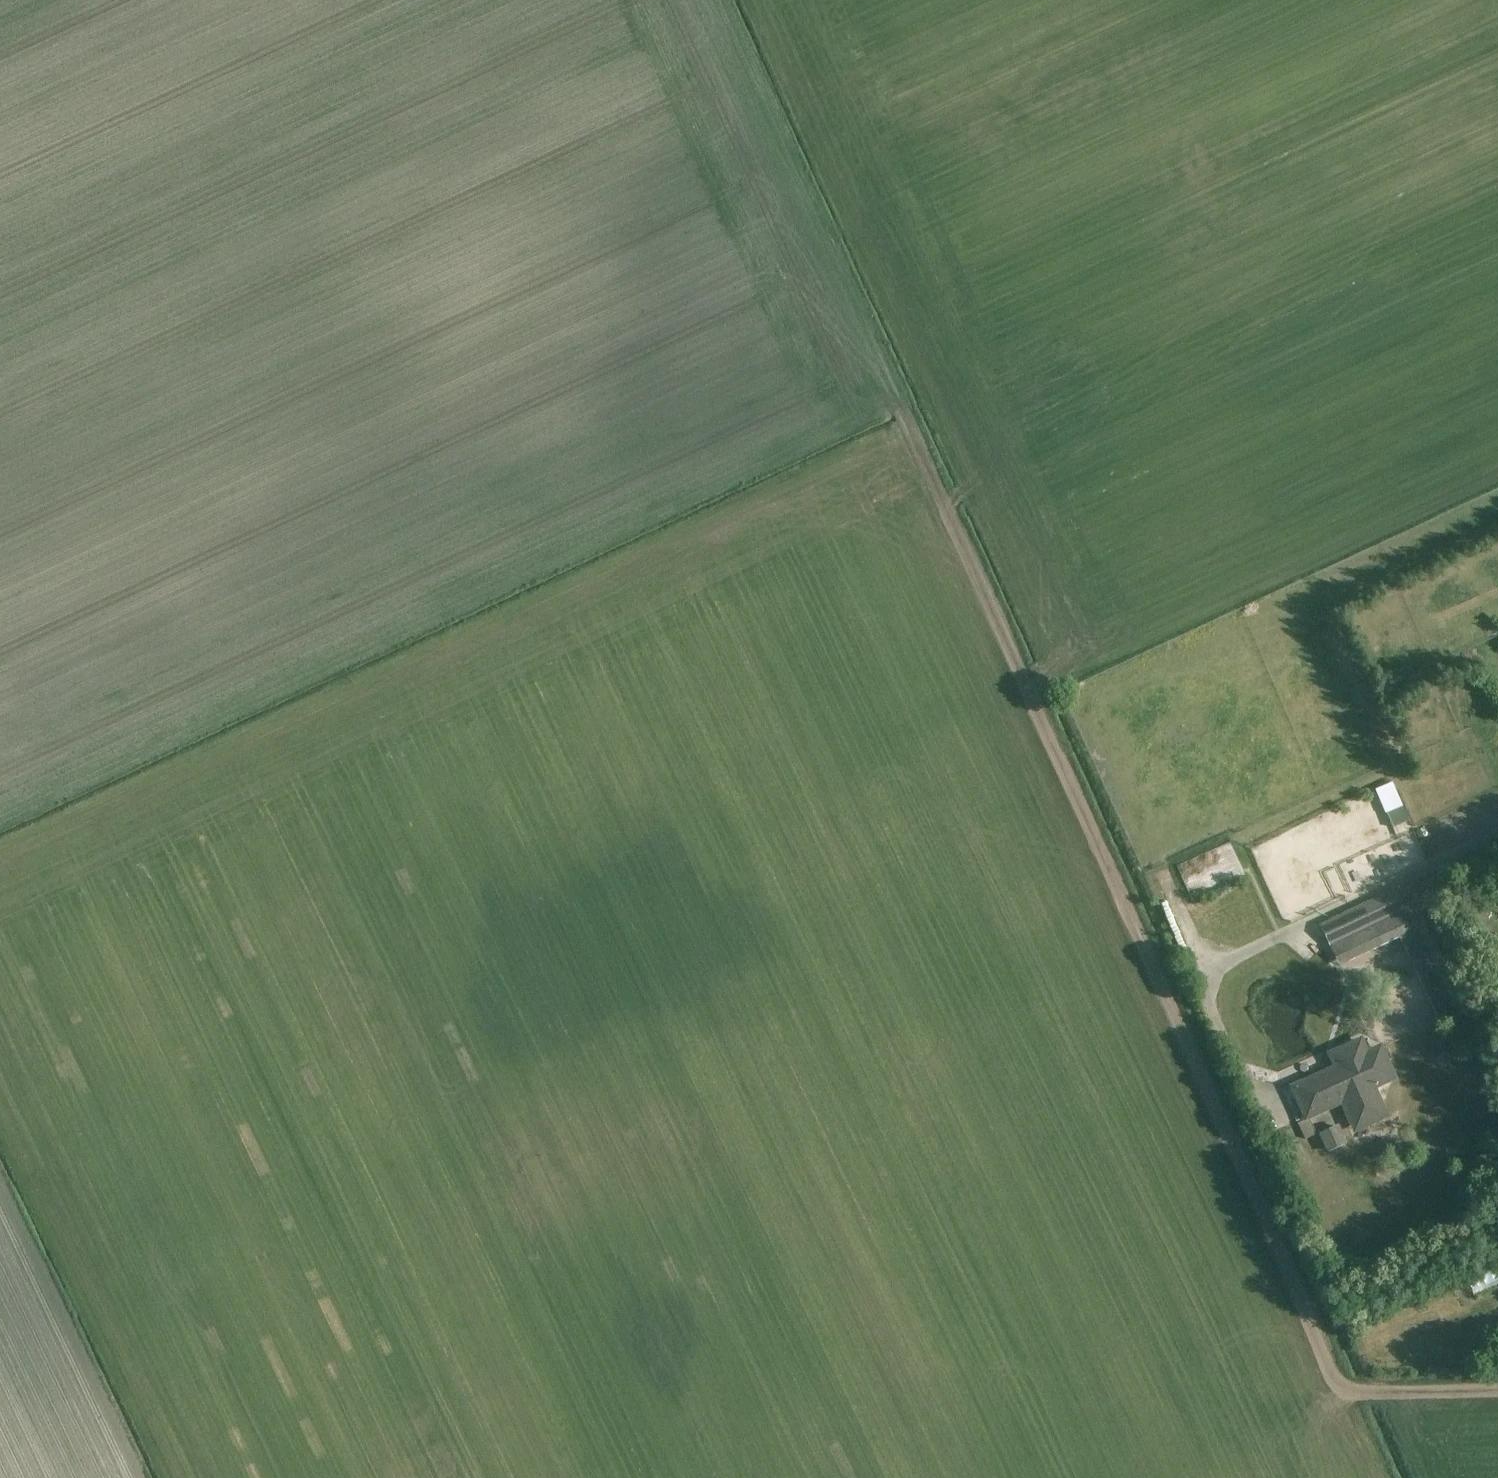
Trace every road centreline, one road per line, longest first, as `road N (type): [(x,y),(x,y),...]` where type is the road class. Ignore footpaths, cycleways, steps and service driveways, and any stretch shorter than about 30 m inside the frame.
road 1 (track): [(1497,1390),(1342,1390),(1318,1354),(1112,878)]

